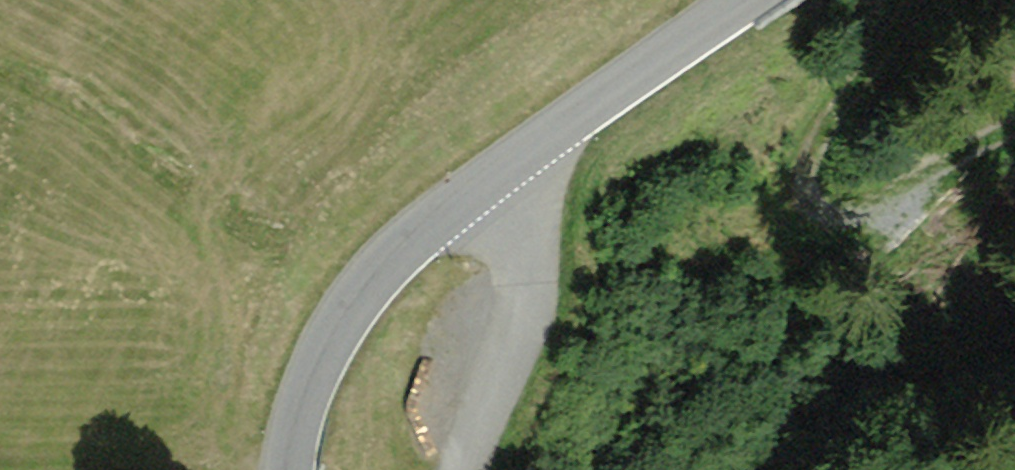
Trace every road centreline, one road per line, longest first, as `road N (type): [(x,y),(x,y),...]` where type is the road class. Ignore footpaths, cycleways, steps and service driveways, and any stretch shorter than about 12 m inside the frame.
road 1 (residential): [(291,469),(312,377),(365,286),(522,153),(745,0)]
road 2 (track): [(913,0),(820,148),(811,188),(816,208),(837,215),(870,207),(1014,128)]
road 3 (track): [(522,153),(525,292),(461,469)]

